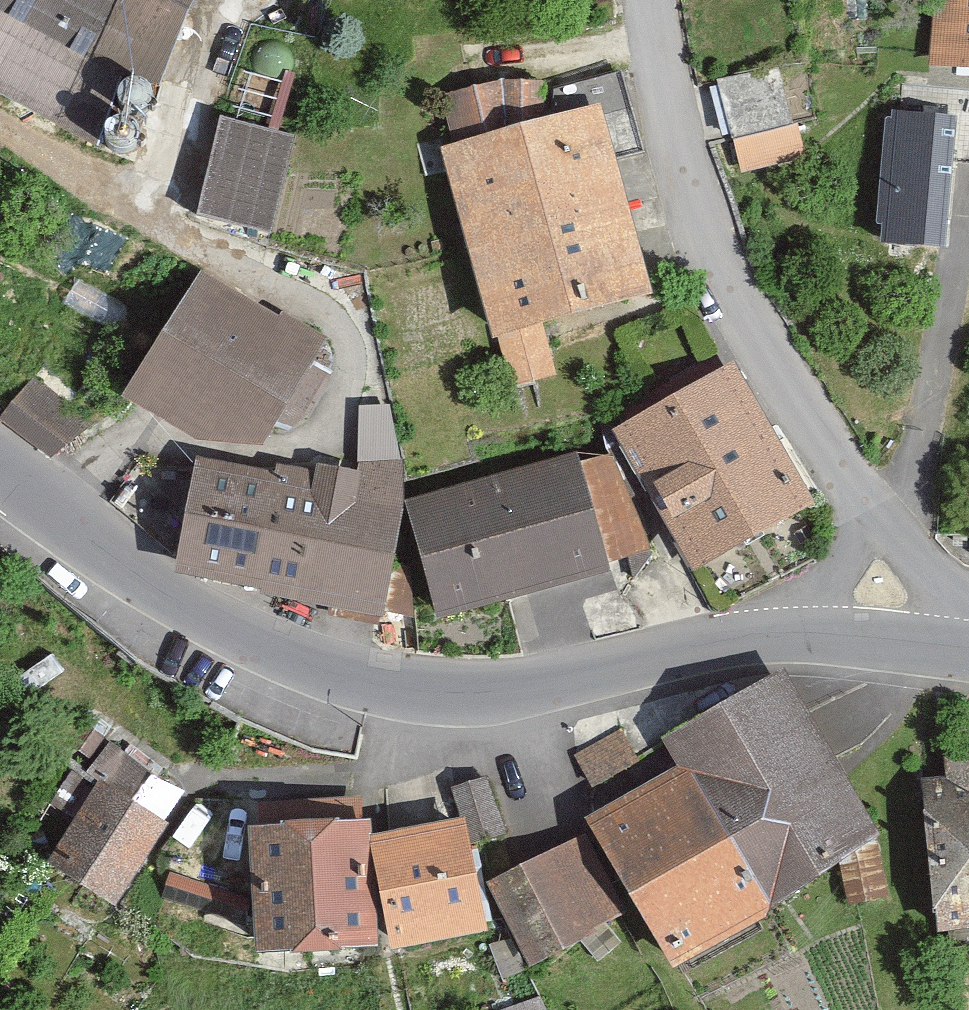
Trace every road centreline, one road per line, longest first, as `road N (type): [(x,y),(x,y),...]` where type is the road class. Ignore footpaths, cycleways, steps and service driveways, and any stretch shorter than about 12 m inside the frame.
road 1 (tertiary): [(0,478),(105,568),(203,625),(323,674),(386,689),(509,694),(714,640),(786,633)]
road 2 (residential): [(878,520),(764,357),(714,248),(664,76),(654,0)]
road 3 (tertiary): [(786,633),(968,652)]
road 4 (residential): [(968,652),(878,520)]
road 5 (residential): [(786,633),(878,520)]

